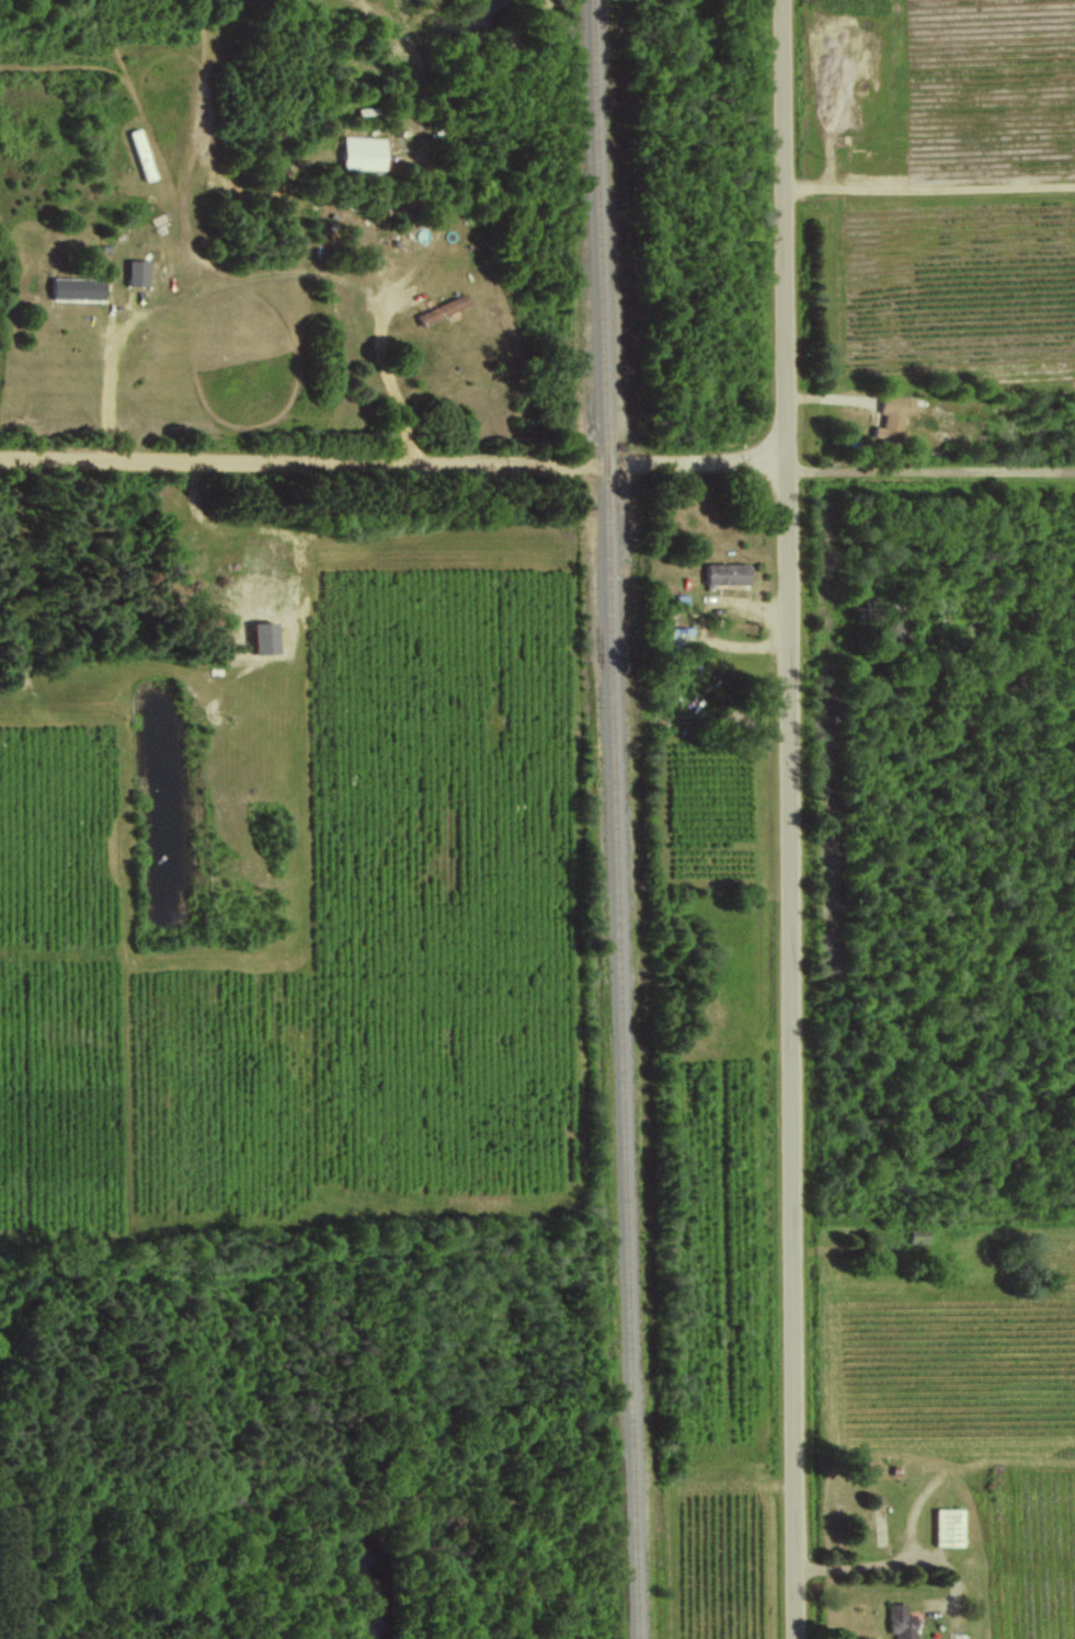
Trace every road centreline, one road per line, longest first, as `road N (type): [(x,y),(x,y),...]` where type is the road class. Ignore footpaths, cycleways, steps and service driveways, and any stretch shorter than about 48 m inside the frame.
road 1 (tertiary): [(794,1638),(780,0)]
road 2 (residential): [(0,462),(785,463)]

